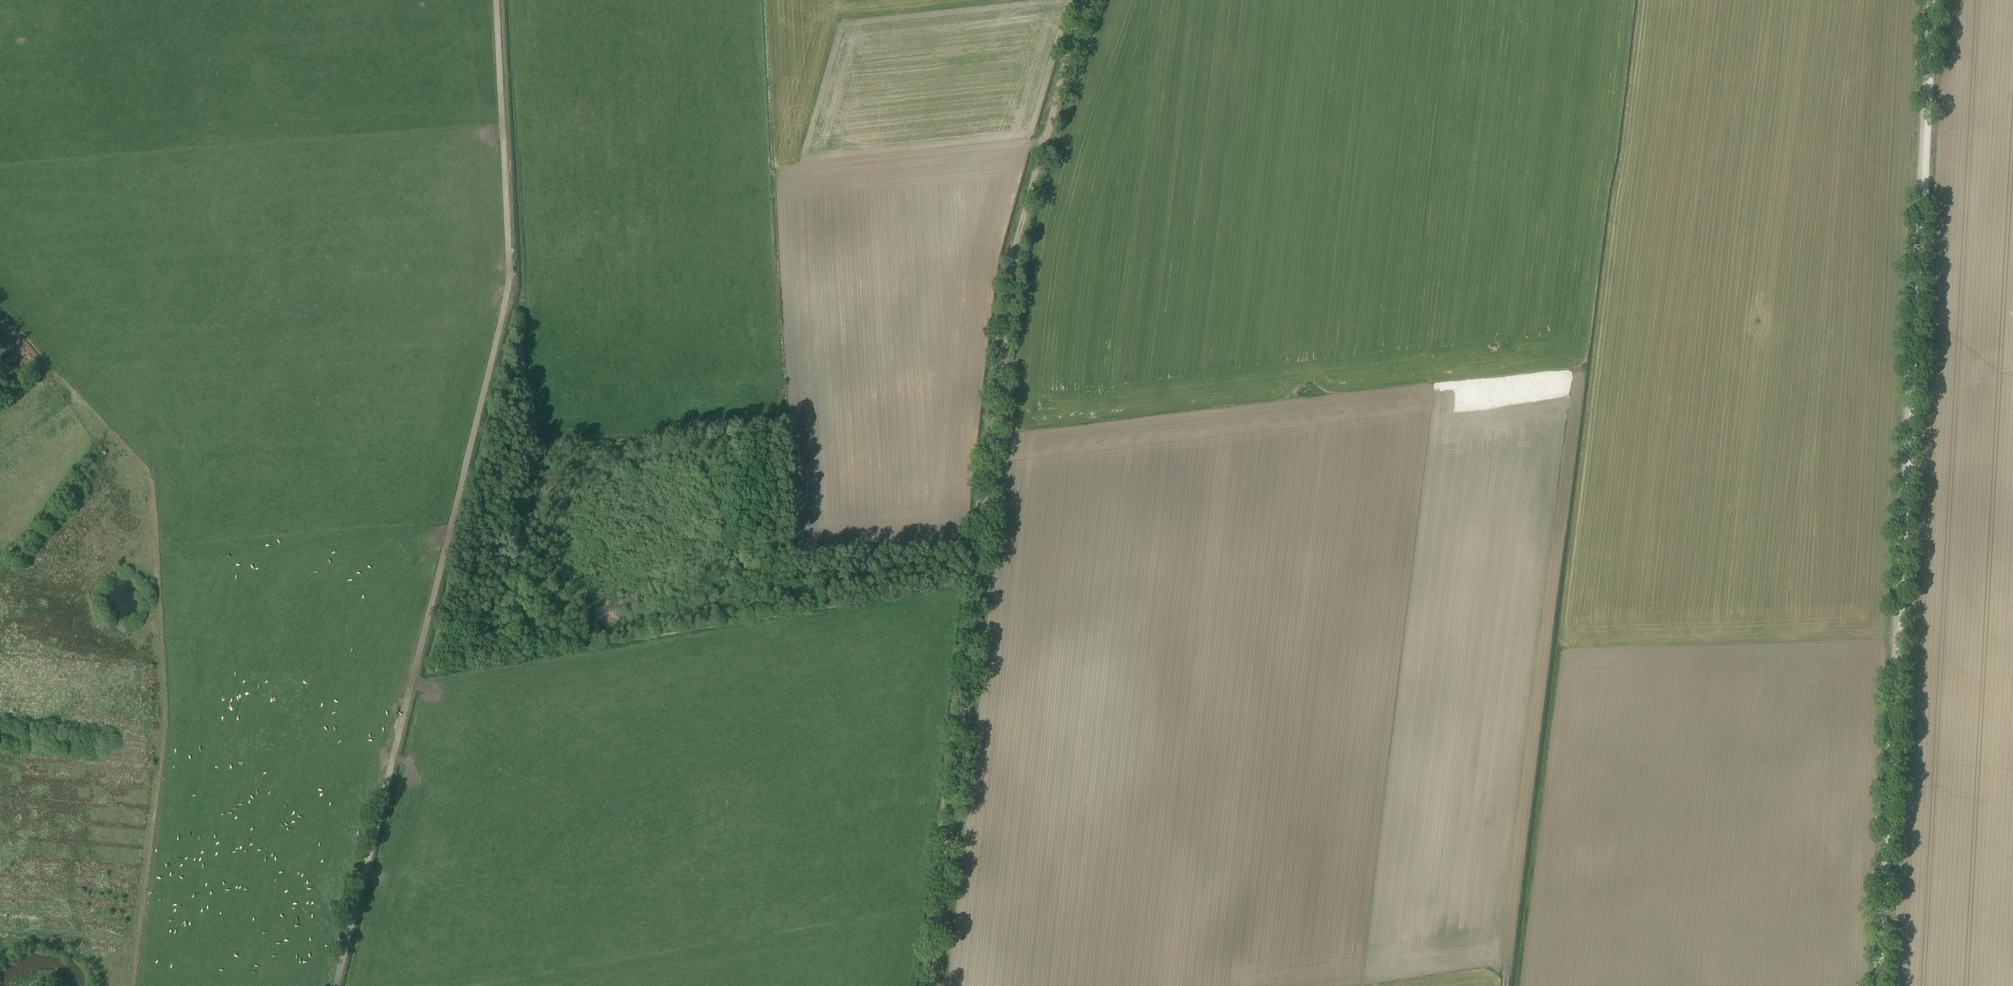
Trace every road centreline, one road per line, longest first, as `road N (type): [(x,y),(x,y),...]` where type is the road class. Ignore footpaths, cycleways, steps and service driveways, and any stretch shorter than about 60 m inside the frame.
road 1 (track): [(931,985),(1021,218),(1083,0)]
road 2 (track): [(1933,0),(1881,985)]

